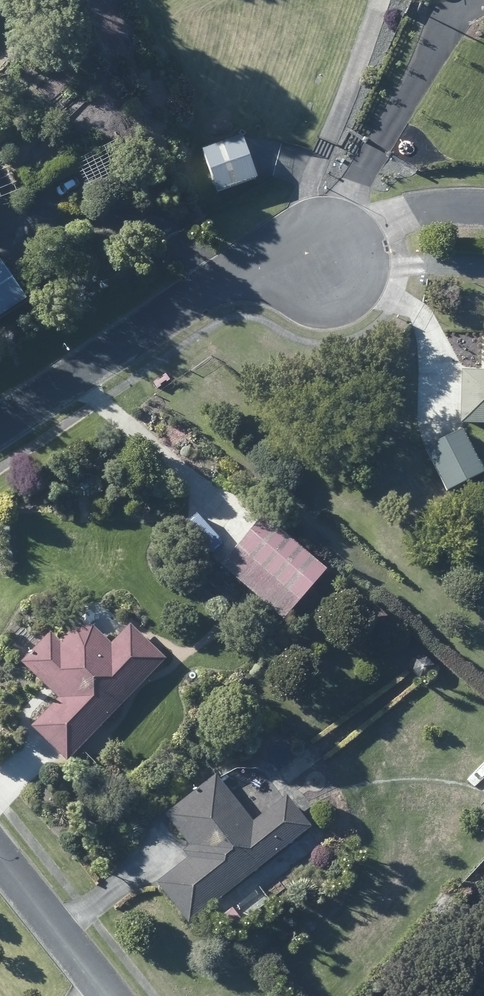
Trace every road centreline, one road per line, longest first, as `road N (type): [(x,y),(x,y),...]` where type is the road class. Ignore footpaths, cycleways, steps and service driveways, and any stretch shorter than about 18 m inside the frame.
road 1 (residential): [(0,428),(233,273),(328,260)]
road 2 (residential): [(108,995),(0,860)]
road 3 (residential): [(328,260),(440,212),(483,212)]

